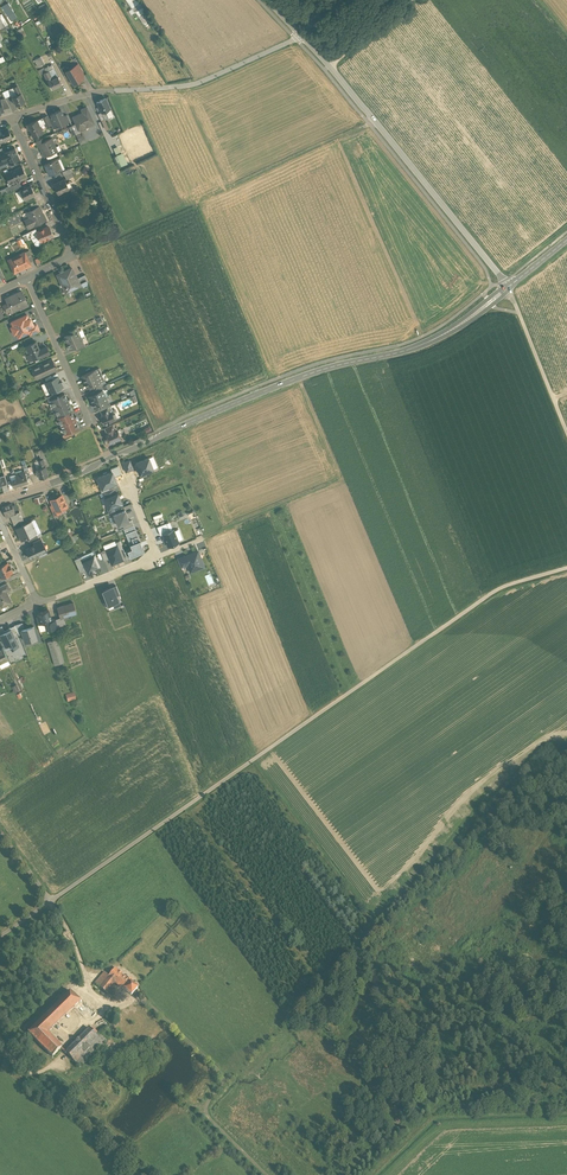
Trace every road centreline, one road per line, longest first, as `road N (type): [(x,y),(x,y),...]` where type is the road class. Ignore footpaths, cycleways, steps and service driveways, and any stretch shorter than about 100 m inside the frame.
road 1 (unclassified): [(0,833),(49,902),(492,593),(566,567)]
road 2 (tertiary): [(0,500),(86,472),(298,377),(427,342),(509,287)]
road 3 (track): [(375,120),(73,255)]
road 4 (unclassified): [(301,35),(509,287)]
road 5 (track): [(354,1011),(327,985),(231,1084),(145,1001),(132,1005)]
road 6 (track): [(203,539),(342,481),(298,377)]
road 7 (unclassified): [(101,91),(201,82),(301,35)]
road 8 (residential): [(27,277),(73,255),(12,116)]
road 9 (residential): [(27,277),(92,426)]
road 10 (track): [(0,1048),(27,1073),(41,1072),(107,1007)]
road 11 (residential): [(36,603),(157,556)]
road 12 (track): [(231,1084),(209,1118),(265,1174)]

